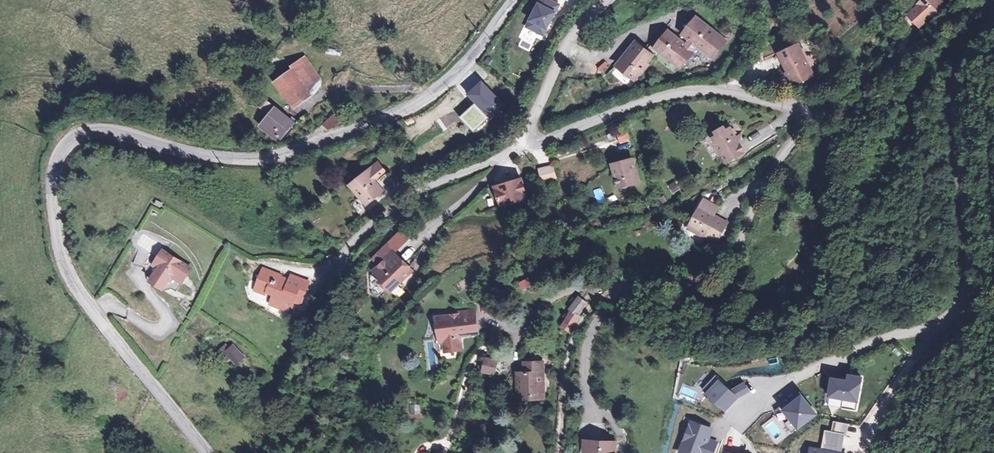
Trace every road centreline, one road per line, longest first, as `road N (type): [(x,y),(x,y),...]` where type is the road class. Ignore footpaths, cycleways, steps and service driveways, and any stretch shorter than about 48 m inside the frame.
road 1 (tertiary): [(205,452),(127,359),(63,263),(52,202),(58,151),(78,135),(104,130),(197,156),(271,157),(435,93),(515,0)]
road 2 (residential): [(976,3),(990,12),(988,28),(960,58),(954,125),(966,221),(960,312),(813,370),(737,421)]
road 3 (residential): [(803,108),(803,130),(775,165),(726,266),(579,287),(551,299),(522,326)]
road 4 (residential): [(531,141),(695,89),(803,108)]
road 5 (residential): [(531,141),(387,211),(340,255)]
road 6 (residential): [(803,108),(884,72),(976,3)]
road 7 (track): [(559,452),(574,339),(595,303),(620,283)]
road 8 (residential): [(611,0),(575,30),(531,141)]

